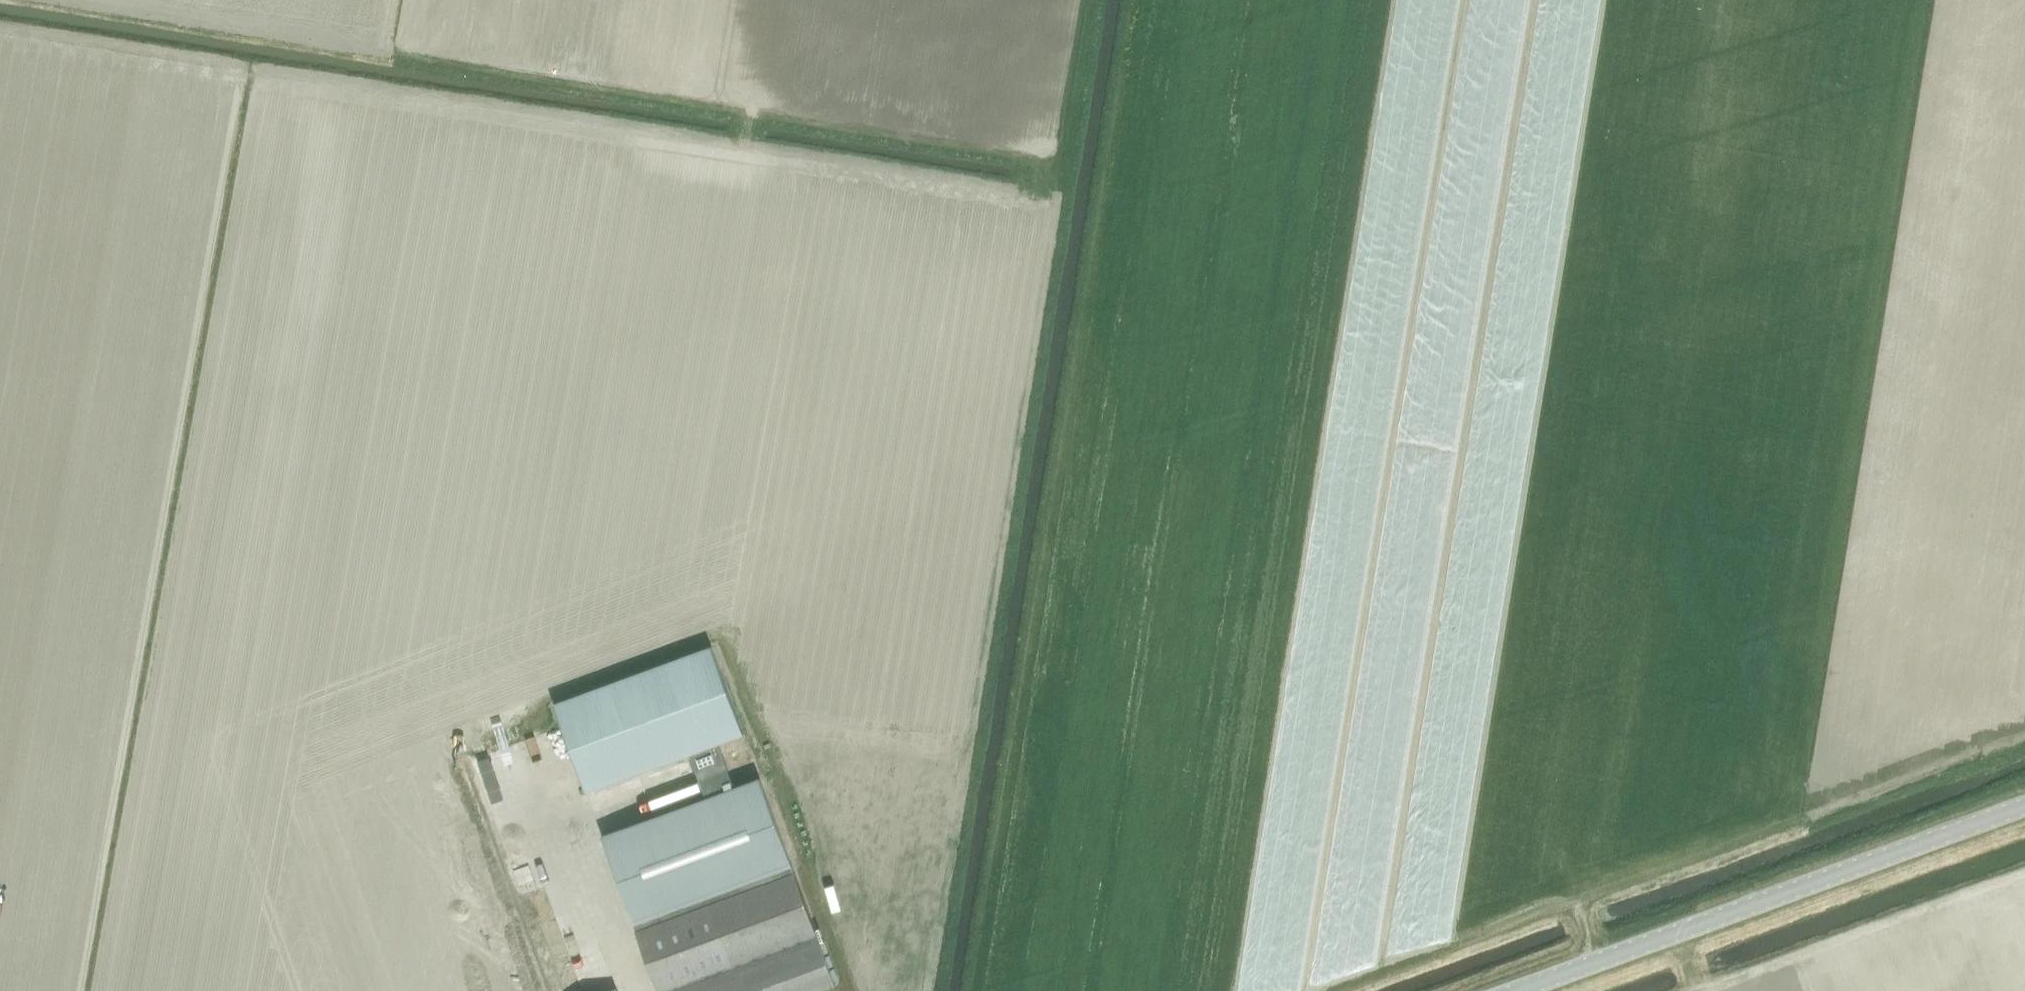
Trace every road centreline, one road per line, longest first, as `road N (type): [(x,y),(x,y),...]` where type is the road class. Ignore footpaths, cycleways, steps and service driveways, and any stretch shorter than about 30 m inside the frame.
road 1 (unclassified): [(1538,990),(2024,817)]

